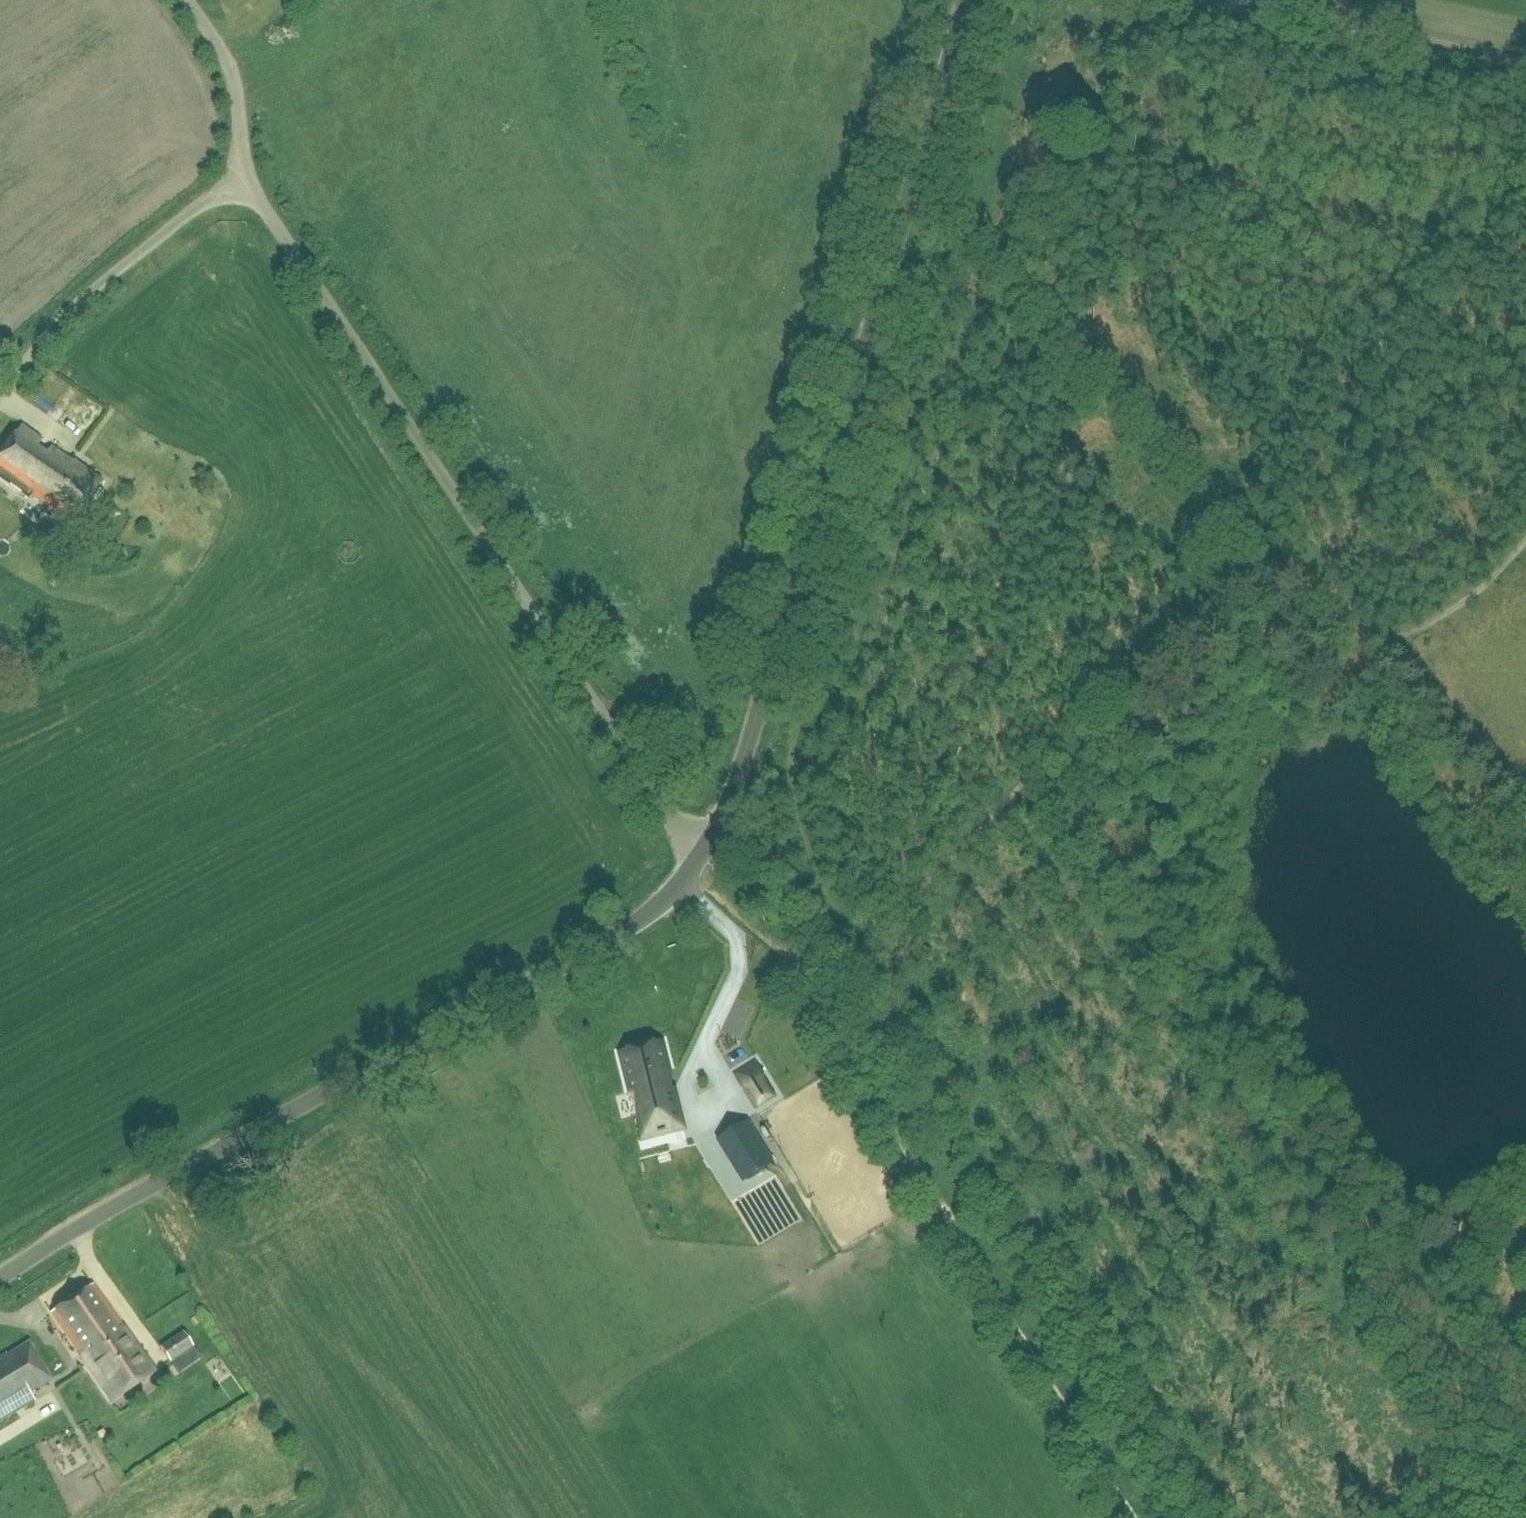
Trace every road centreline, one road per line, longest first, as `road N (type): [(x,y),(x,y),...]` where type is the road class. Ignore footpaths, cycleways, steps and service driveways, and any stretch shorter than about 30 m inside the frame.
road 1 (tertiary): [(699,859),(753,731),(847,360),(909,198),(966,0)]
road 2 (tertiary): [(0,1278),(609,938),(646,914),(699,859)]
road 3 (unclassified): [(699,859),(268,219),(238,189)]
road 4 (unclassified): [(0,396),(76,308),(198,206),(238,189)]
road 5 (unclassified): [(238,189),(239,104),(230,72),(187,0)]

